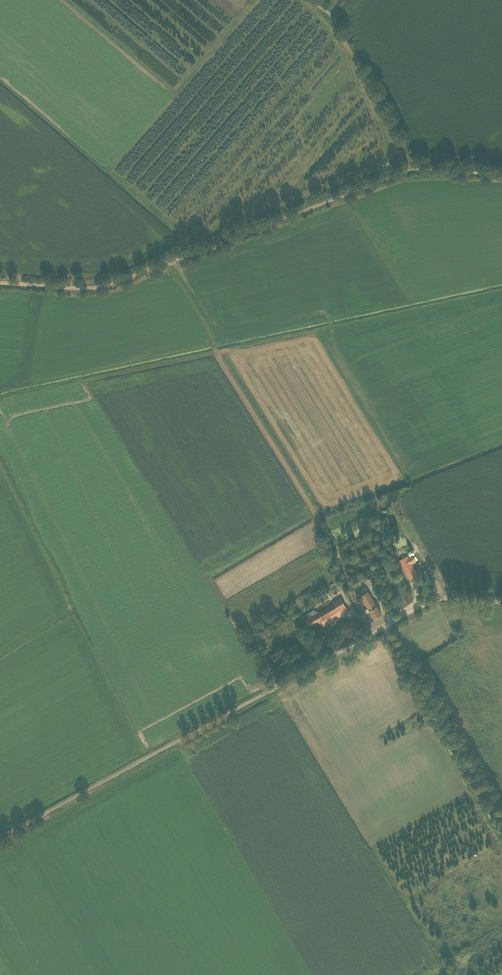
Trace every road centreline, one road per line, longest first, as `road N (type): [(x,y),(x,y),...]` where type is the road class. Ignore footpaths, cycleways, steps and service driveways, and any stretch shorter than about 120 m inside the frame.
road 1 (unclassified): [(0,838),(393,623)]
road 2 (track): [(416,170),(104,285),(0,283)]
road 3 (track): [(384,628),(501,817)]
road 4 (track): [(316,0),(416,170)]

